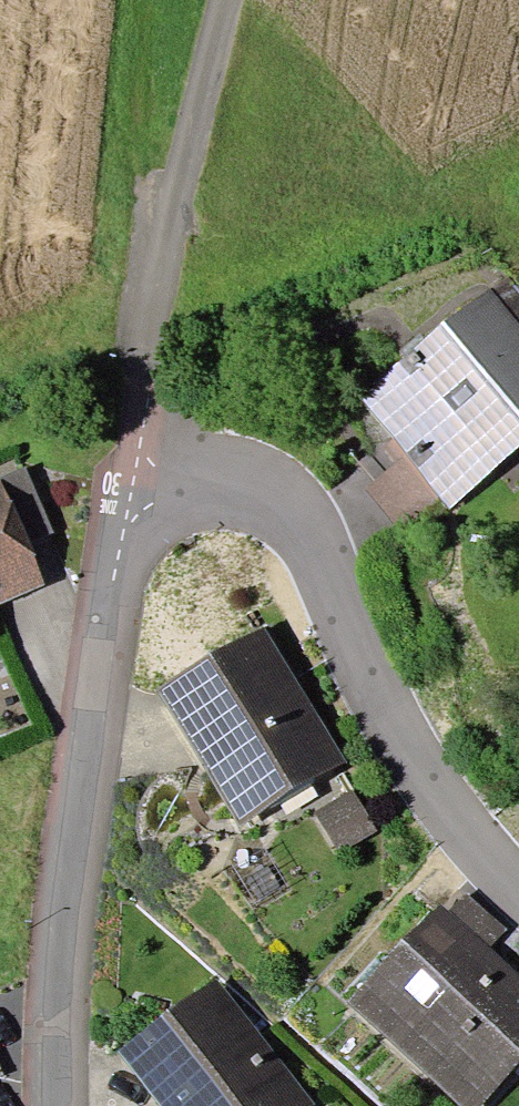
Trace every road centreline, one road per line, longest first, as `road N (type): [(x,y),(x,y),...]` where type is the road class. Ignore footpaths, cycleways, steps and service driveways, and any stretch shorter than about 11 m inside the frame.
road 1 (residential): [(62,1105),(74,856),(135,479)]
road 2 (residential): [(135,479),(245,493),(305,560),(352,684),(401,770),(518,887)]
road 3 (residential): [(135,479),(164,260),(227,0)]

